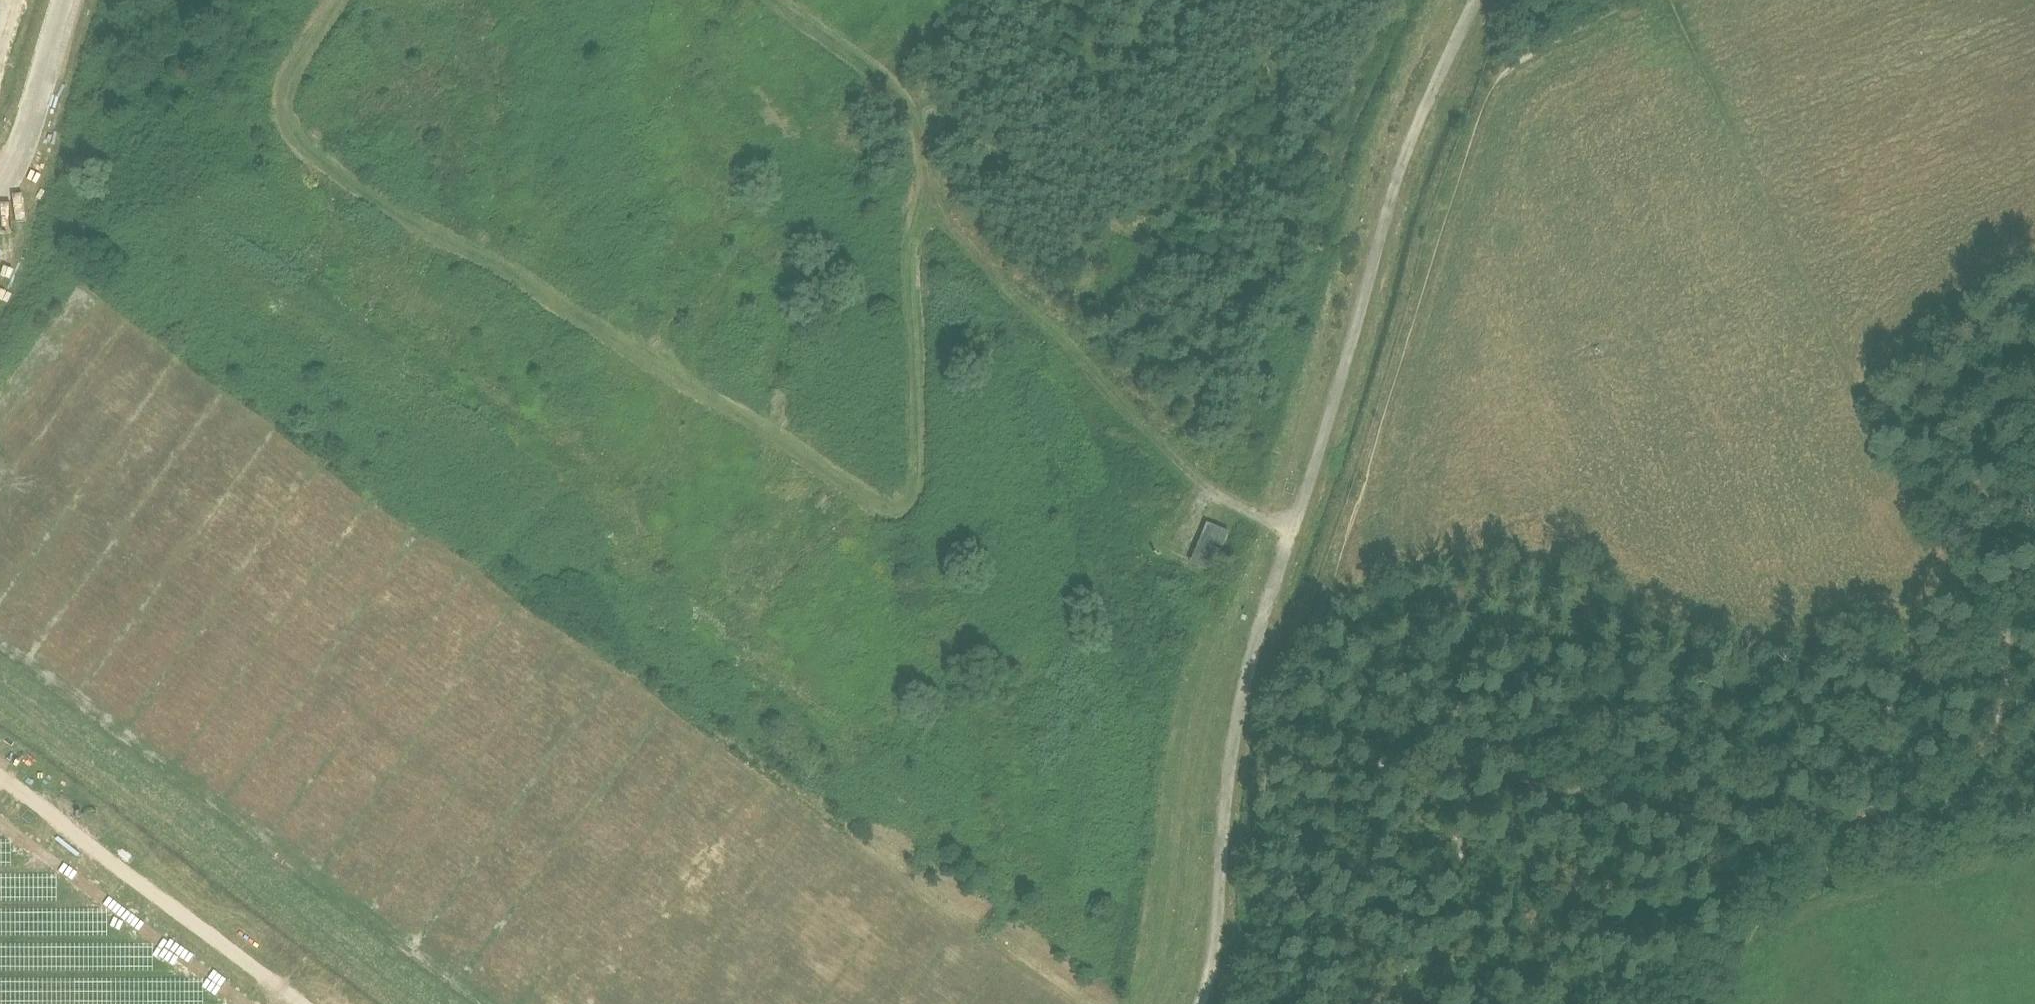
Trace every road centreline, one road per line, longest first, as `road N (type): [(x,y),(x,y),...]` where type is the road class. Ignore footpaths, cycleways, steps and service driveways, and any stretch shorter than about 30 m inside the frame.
road 1 (track): [(338,0),(286,85),(283,113),(293,138),(317,161),(886,504),(899,506),(912,488),(917,337),(908,248),(913,230),(936,211)]
road 2 (track): [(774,0),(884,78),(908,104),(923,130),(936,211),(1208,491)]

